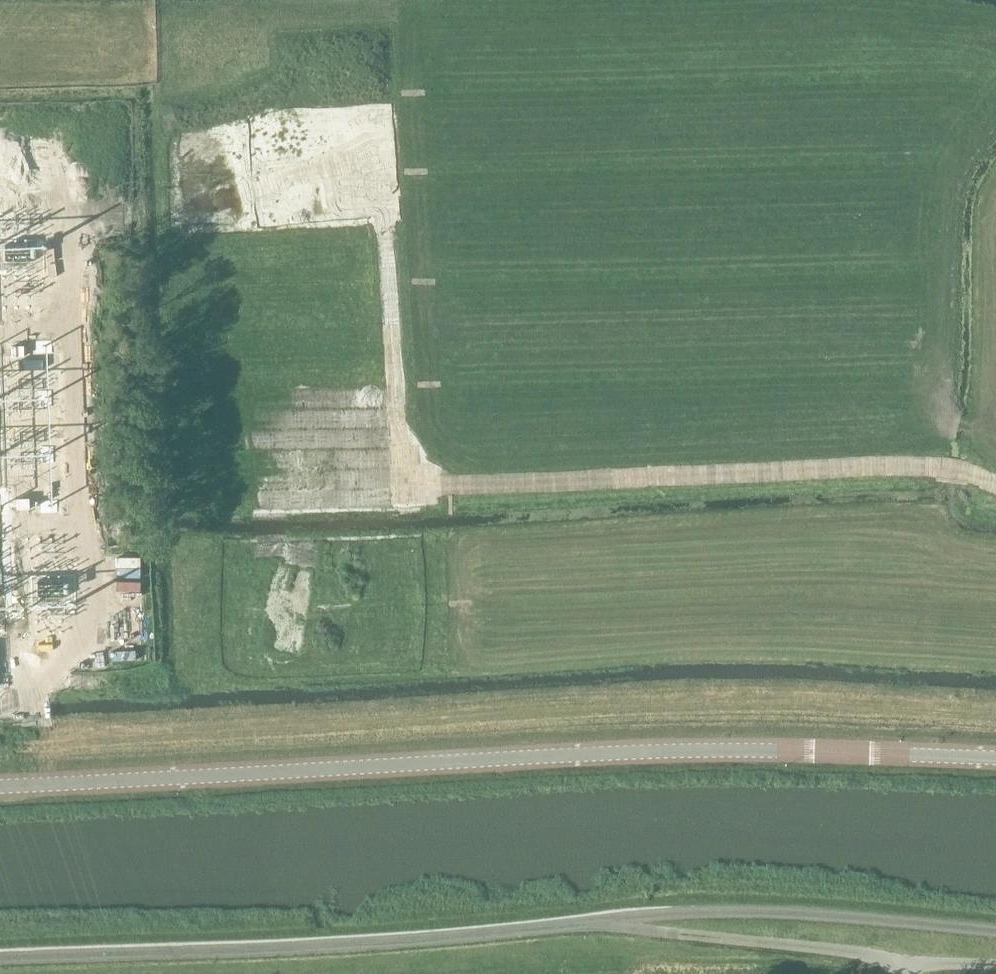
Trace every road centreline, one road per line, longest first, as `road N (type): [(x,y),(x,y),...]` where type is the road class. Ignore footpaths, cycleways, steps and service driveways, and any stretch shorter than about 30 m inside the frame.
road 1 (unclassified): [(0,957),(446,937),(729,911),(995,932)]
road 2 (secondary): [(0,784),(715,746),(995,757)]

